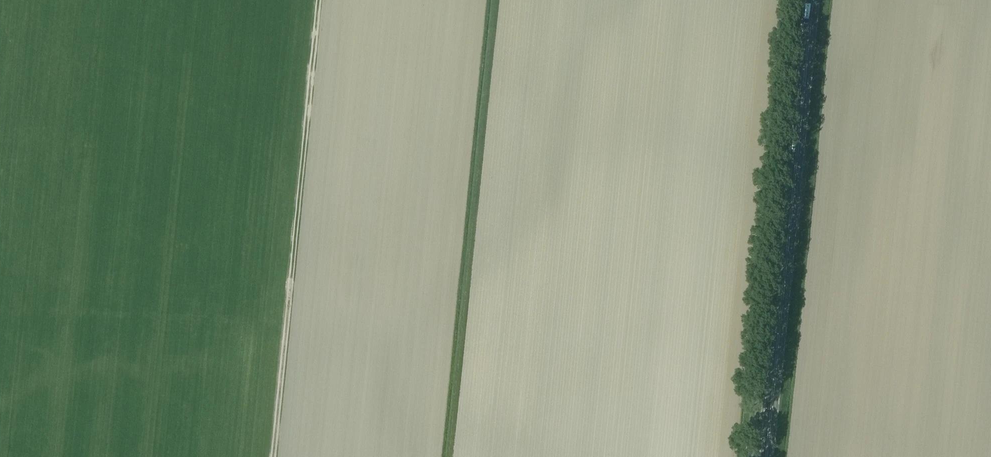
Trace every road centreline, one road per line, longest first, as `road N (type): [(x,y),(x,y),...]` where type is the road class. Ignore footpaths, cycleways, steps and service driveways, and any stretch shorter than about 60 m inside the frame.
road 1 (primary): [(766,456),(813,0)]

